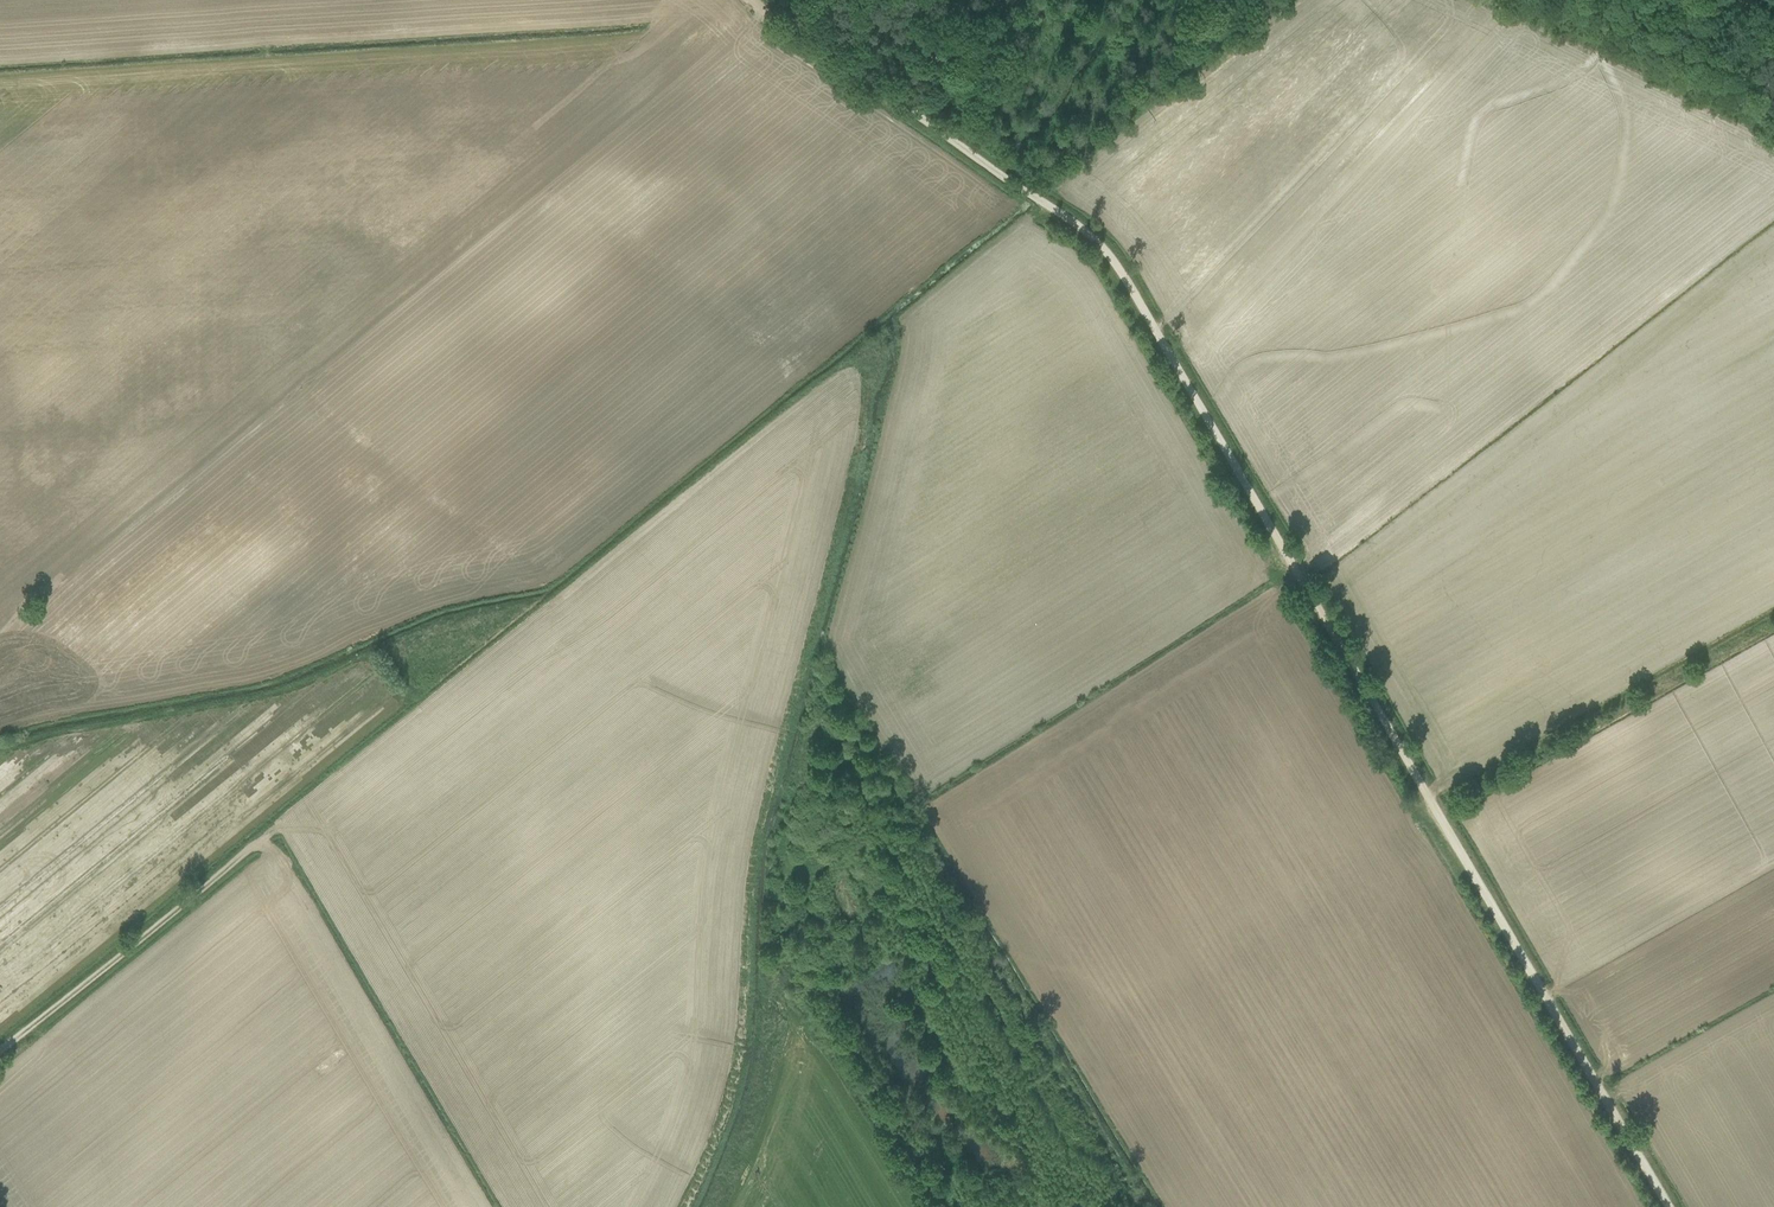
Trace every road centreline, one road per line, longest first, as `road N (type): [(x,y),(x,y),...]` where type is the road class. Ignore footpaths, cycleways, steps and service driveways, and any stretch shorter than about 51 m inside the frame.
road 1 (track): [(1672,1206),(1111,256),(751,0)]
road 2 (track): [(266,834),(0,1053)]

